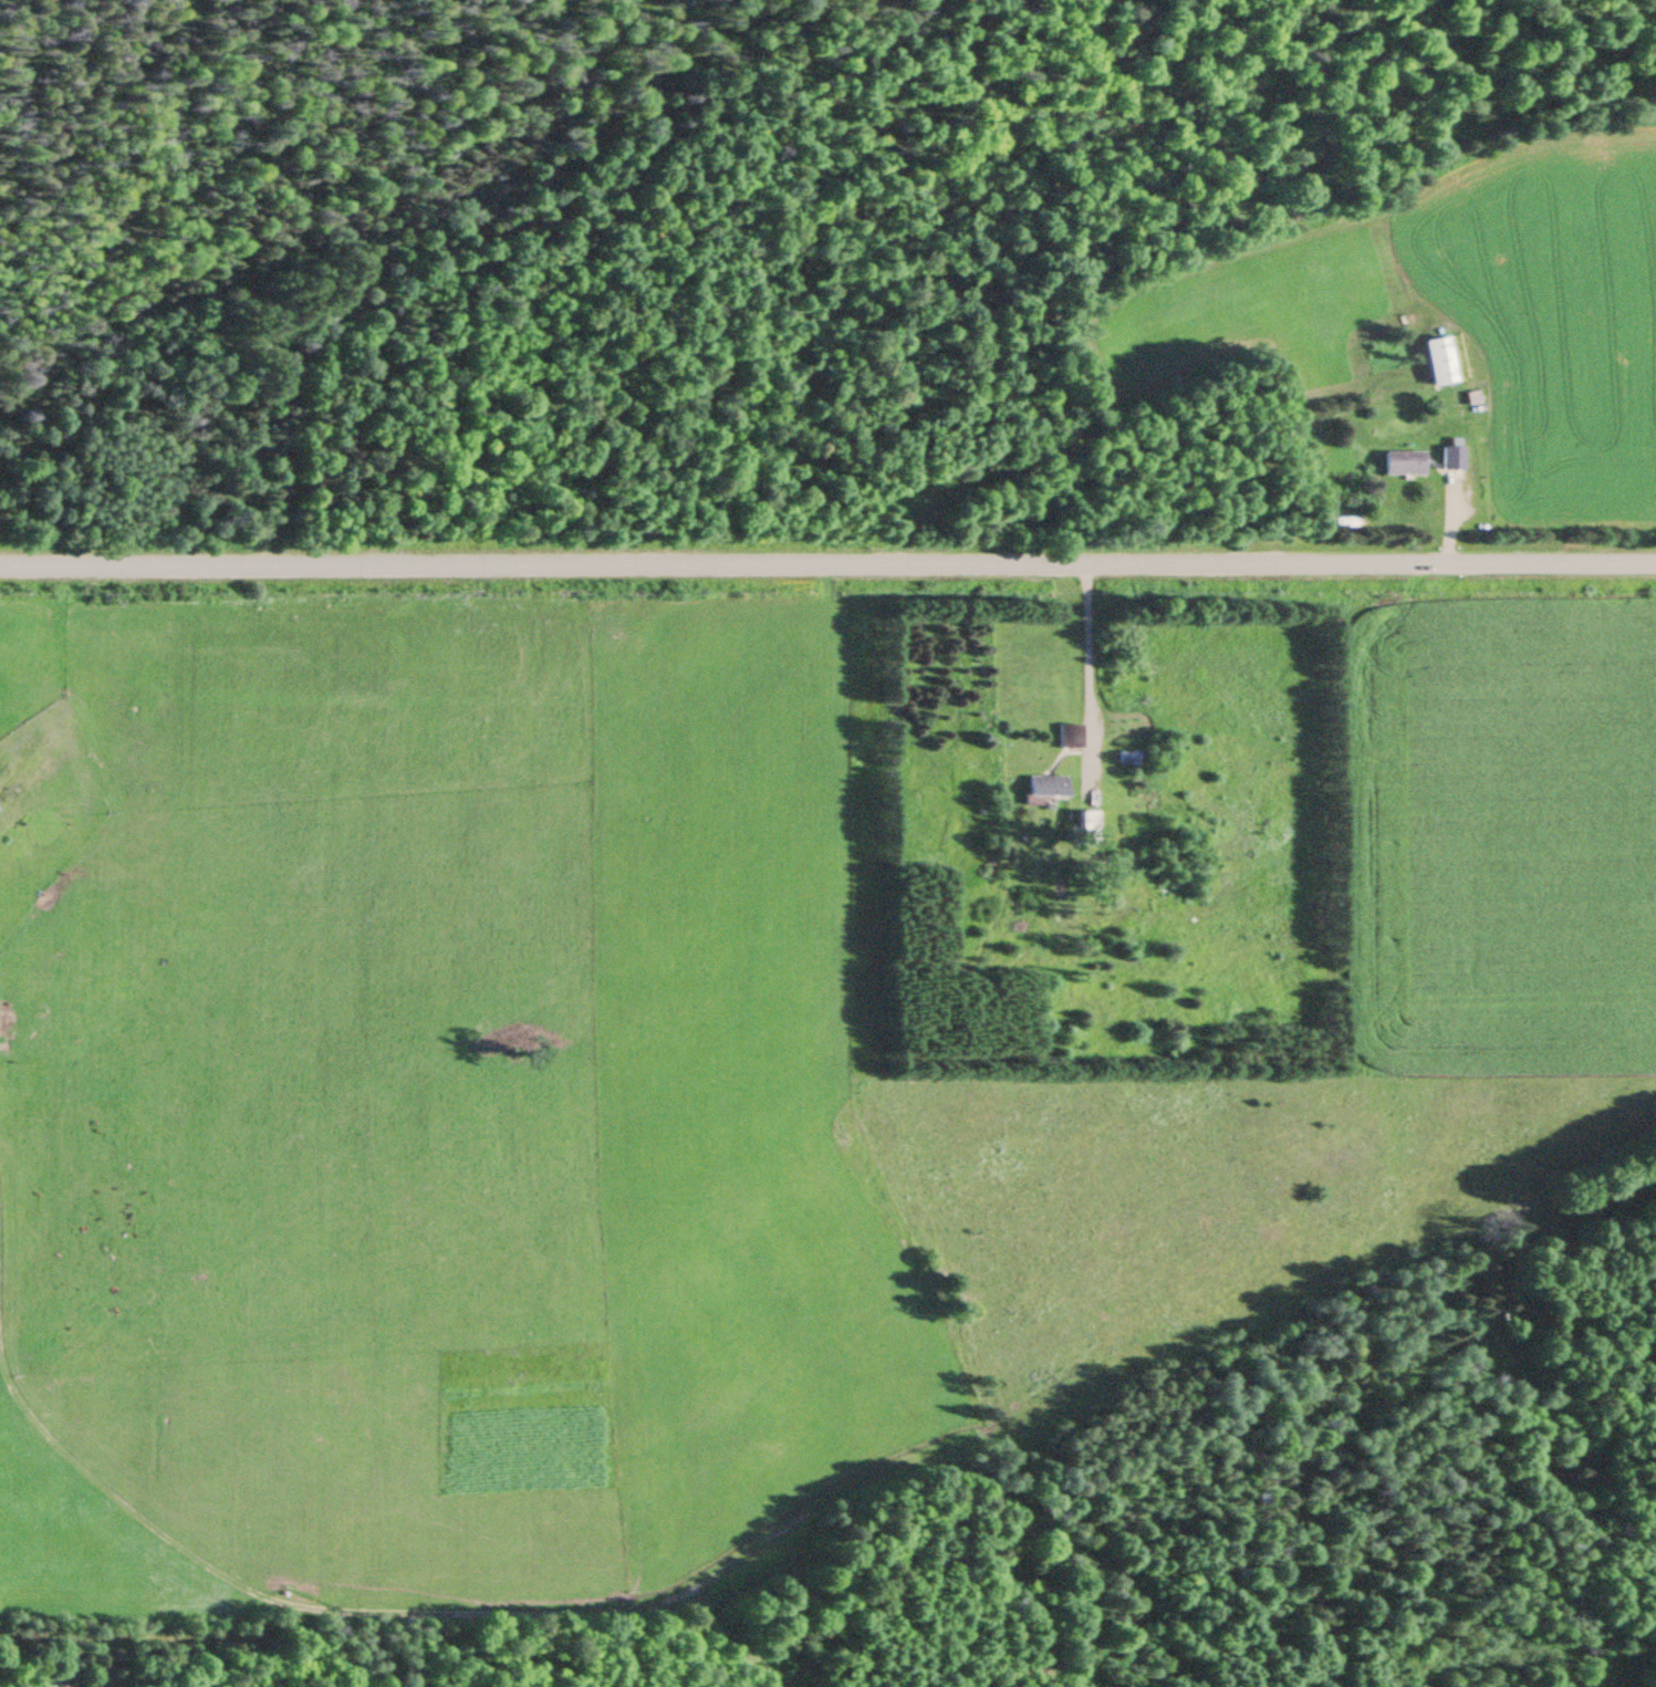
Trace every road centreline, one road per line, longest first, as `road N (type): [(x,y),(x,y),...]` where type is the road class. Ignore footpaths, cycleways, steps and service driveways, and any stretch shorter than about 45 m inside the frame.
road 1 (residential): [(0,565),(1655,560)]

